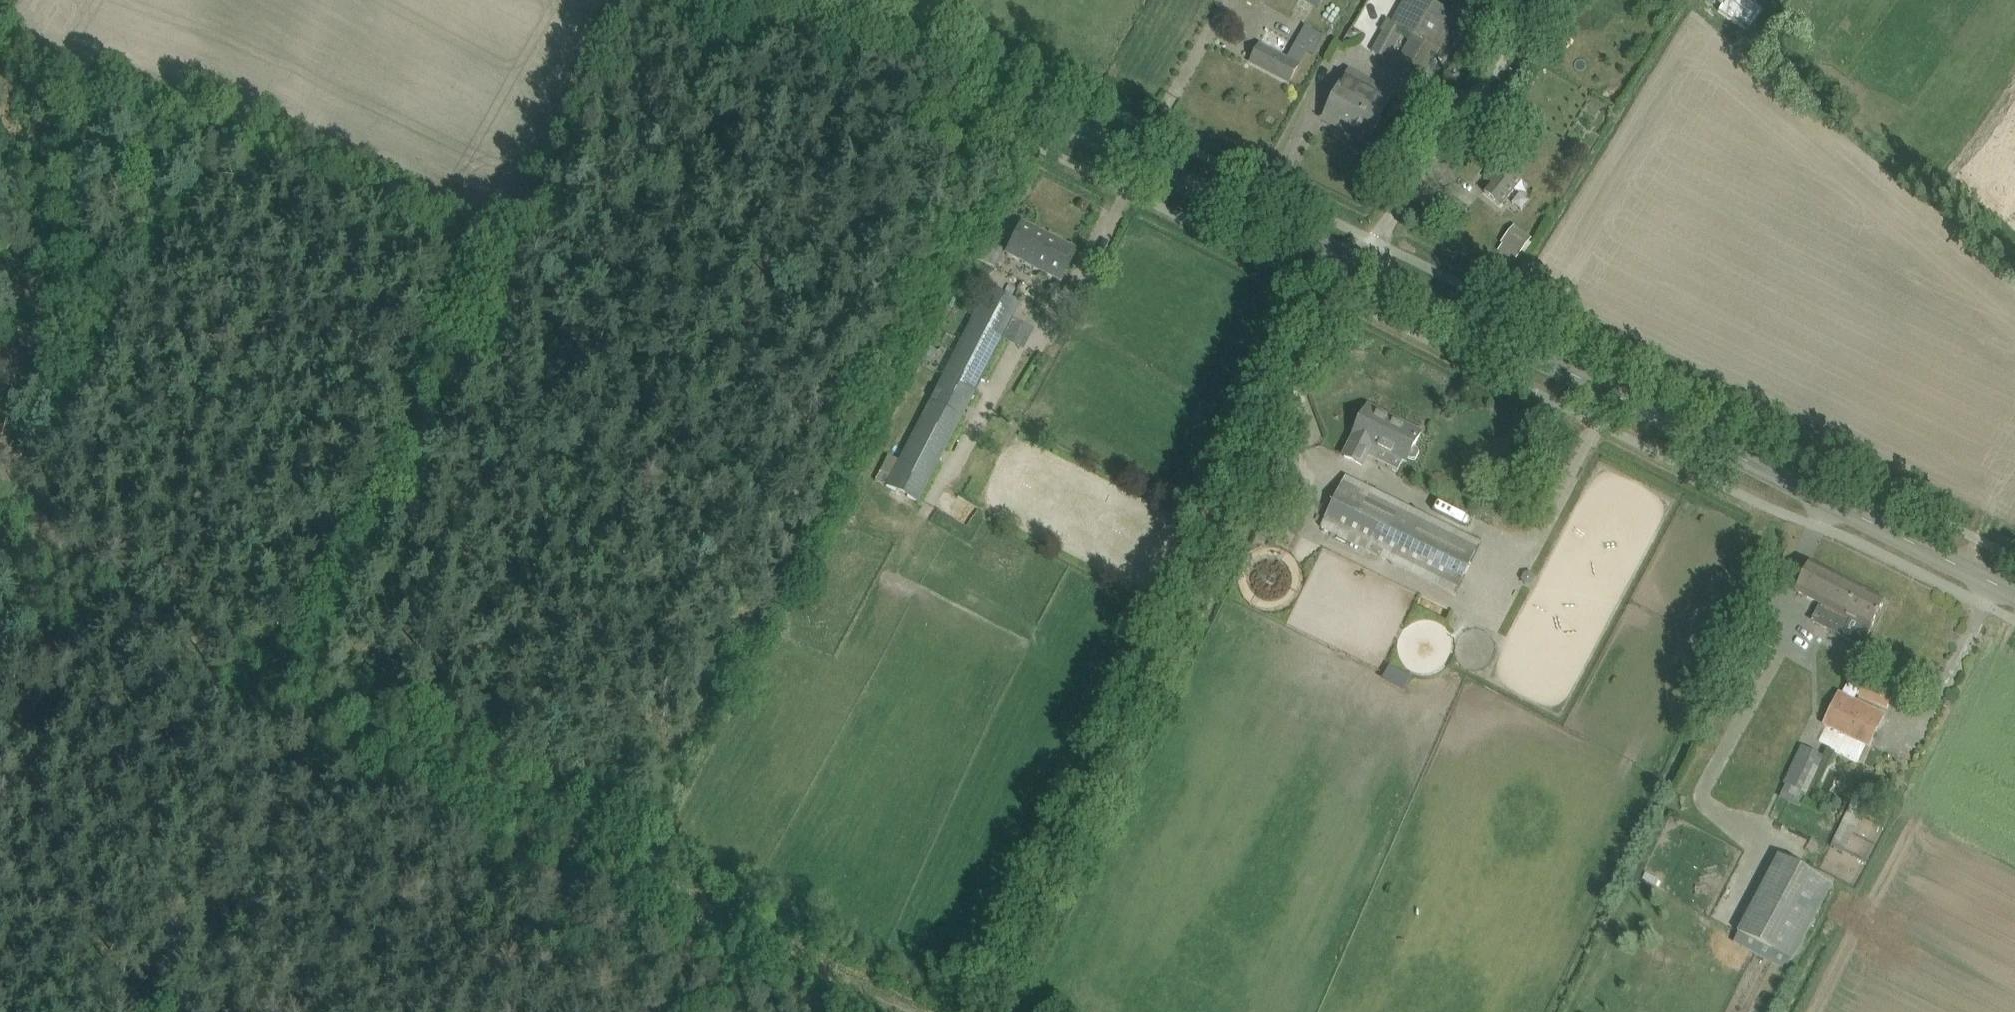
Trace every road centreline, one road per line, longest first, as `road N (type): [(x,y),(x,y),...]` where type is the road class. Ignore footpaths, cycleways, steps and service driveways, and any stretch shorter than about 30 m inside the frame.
road 1 (track): [(984,1011),(1344,299)]
road 2 (tertiary): [(2014,593),(1360,268)]
road 3 (tertiary): [(1360,268),(834,0)]
road 4 (track): [(575,839),(920,1011)]
road 5 (unclassified): [(1360,268),(1549,0)]
road 6 (track): [(315,720),(469,790)]

